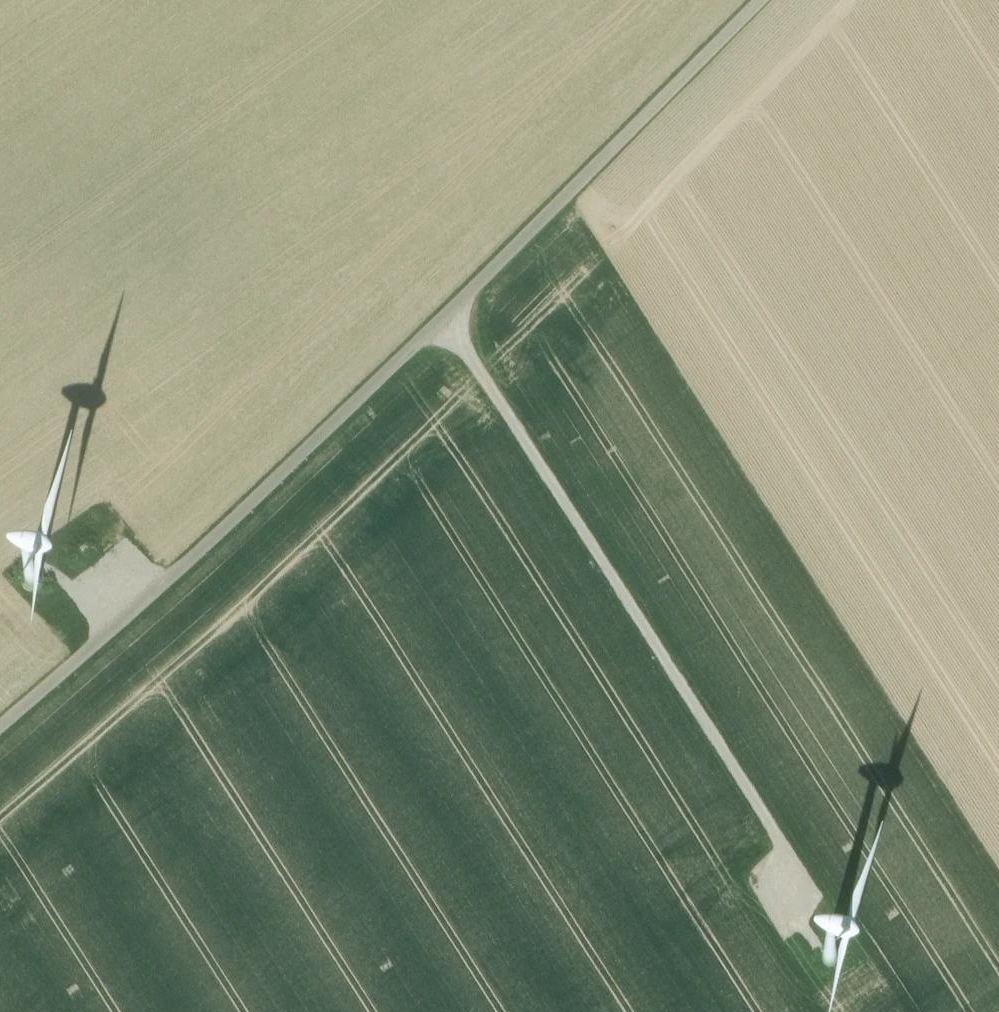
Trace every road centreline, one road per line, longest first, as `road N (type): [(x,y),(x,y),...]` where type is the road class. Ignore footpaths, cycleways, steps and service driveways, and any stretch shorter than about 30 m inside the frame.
road 1 (track): [(0,729),(445,325),(766,0)]
road 2 (track): [(820,932),(798,872),(462,339),(445,325)]

